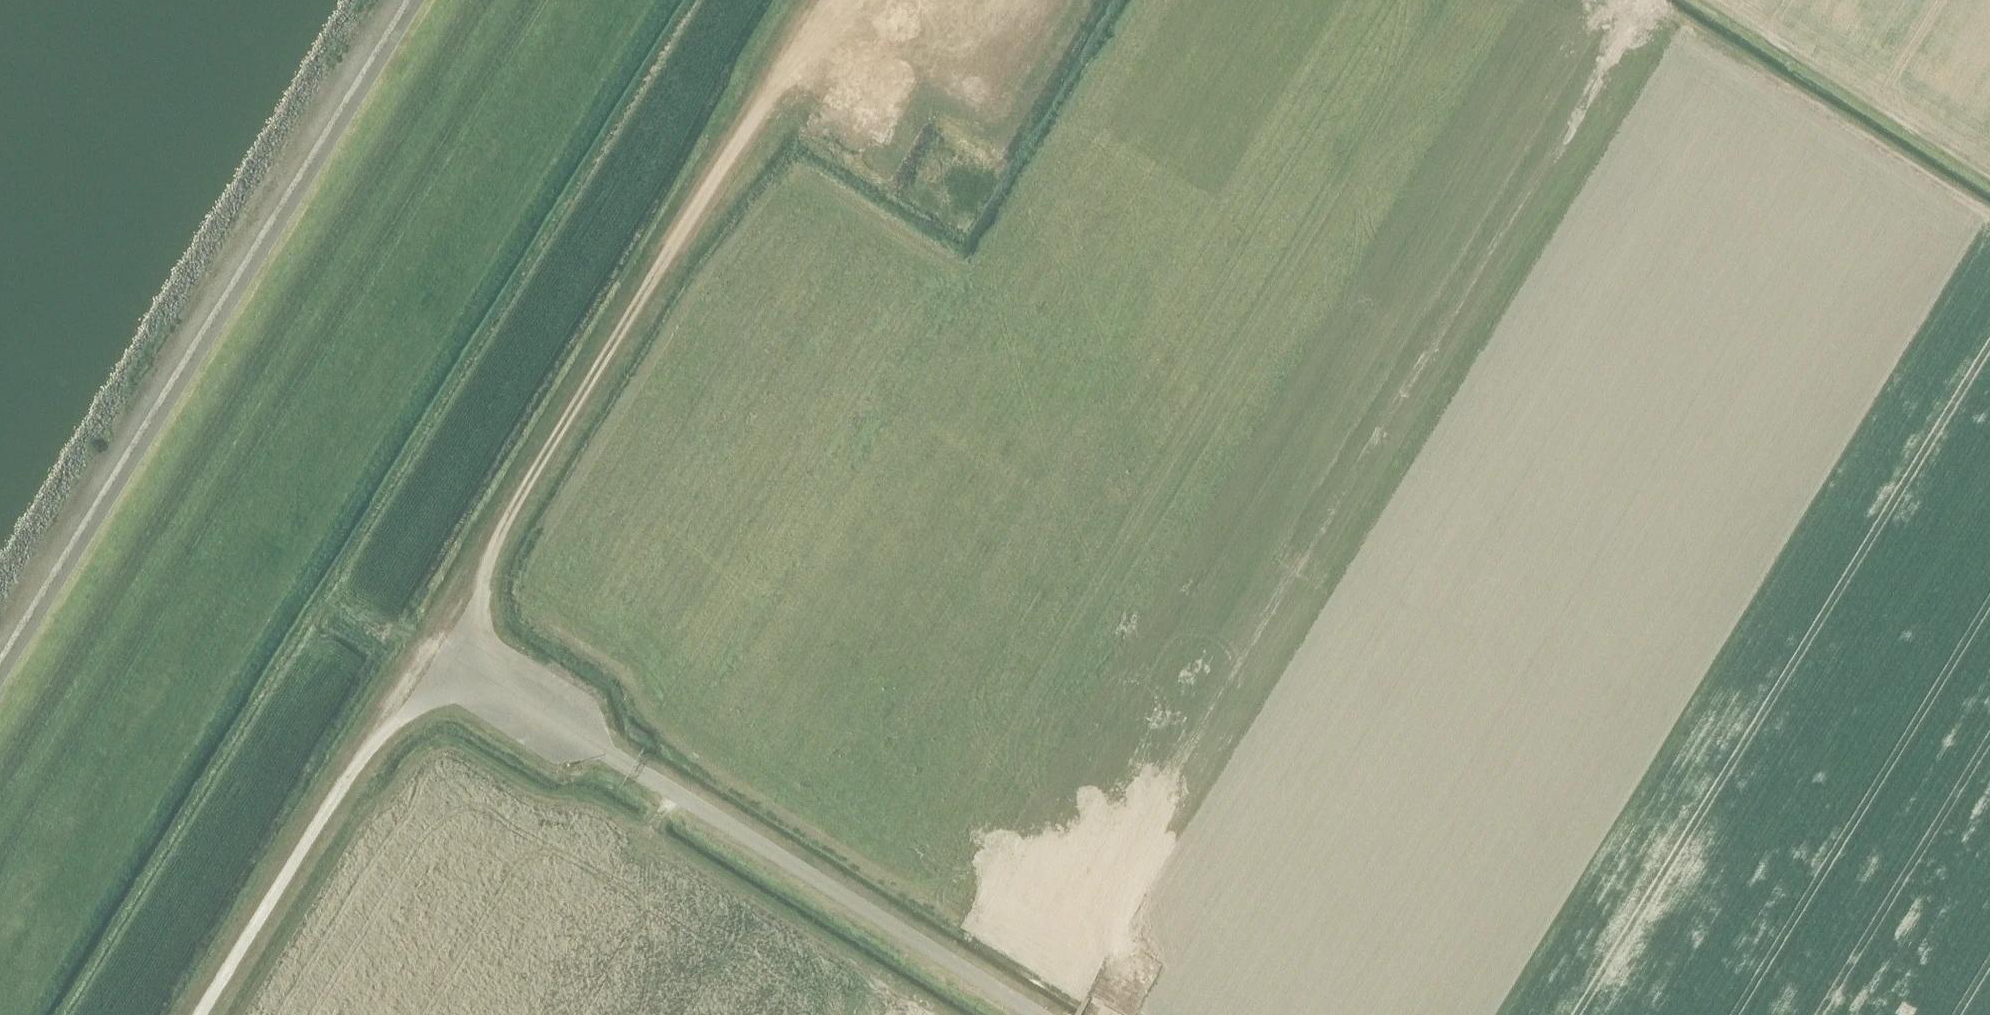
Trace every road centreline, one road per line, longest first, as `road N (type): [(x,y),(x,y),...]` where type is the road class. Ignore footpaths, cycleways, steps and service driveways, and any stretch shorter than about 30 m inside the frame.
road 1 (unclassified): [(0,677),(419,0)]

